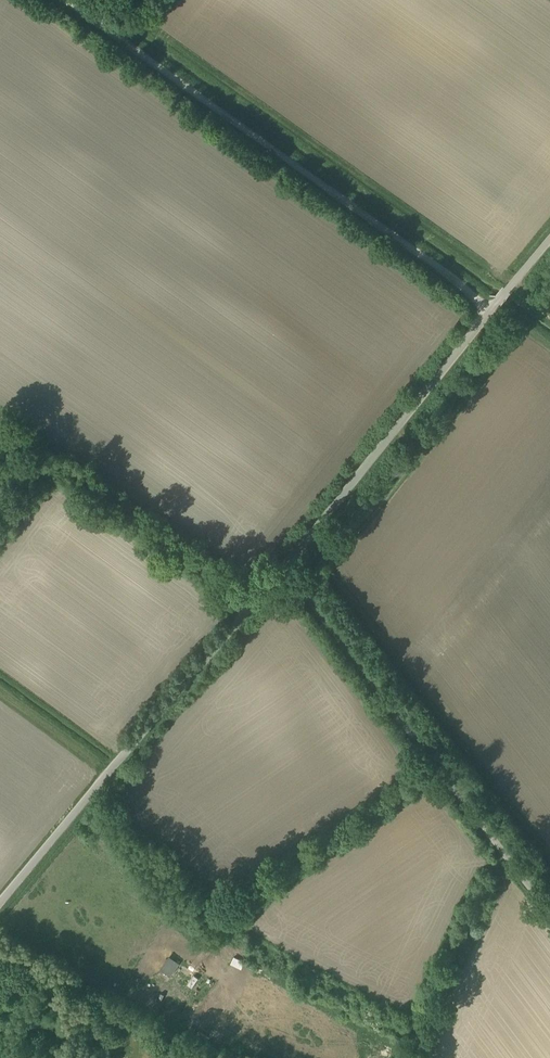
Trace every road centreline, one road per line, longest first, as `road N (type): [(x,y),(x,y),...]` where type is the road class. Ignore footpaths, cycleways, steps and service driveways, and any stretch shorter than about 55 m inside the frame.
road 1 (track): [(60,0),(493,310)]
road 2 (unclassified): [(0,906),(282,565)]
road 3 (unclassified): [(282,565),(549,913)]
road 4 (unclassified): [(282,565),(549,238)]
road 5 (track): [(0,938),(160,1016)]

